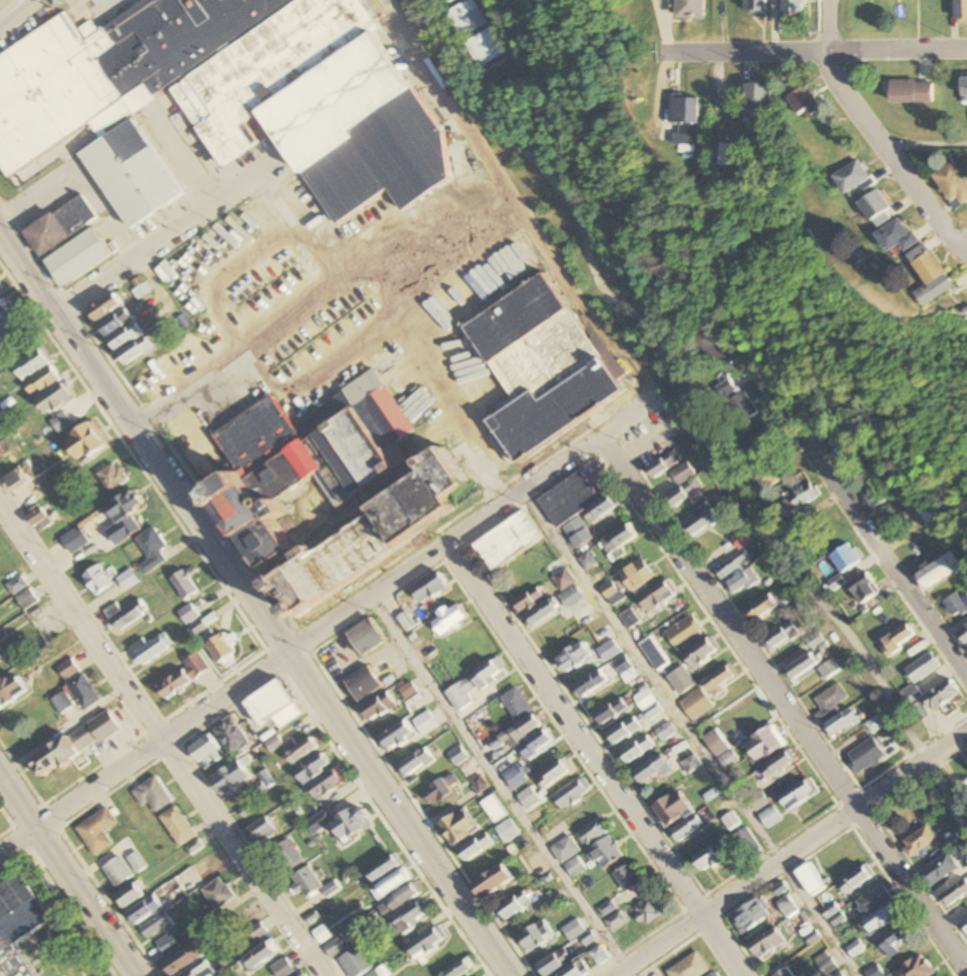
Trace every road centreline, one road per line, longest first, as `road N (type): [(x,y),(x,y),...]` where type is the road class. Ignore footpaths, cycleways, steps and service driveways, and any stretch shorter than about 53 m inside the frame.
road 1 (residential): [(508,975),(0,236)]
road 2 (residential): [(42,830),(683,391)]
road 3 (residential): [(966,966),(611,439)]
road 4 (residential): [(327,975),(0,505)]
road 5 (residential): [(743,975),(449,549)]
road 6 (residential): [(124,421),(494,157)]
road 7 (residential): [(966,651),(768,366),(701,330)]
road 8 (residential): [(628,975),(966,741)]
road 9 (residential): [(966,264),(829,69),(827,0)]
road 10 (residential): [(667,53),(966,51)]
road 11 (primary): [(142,975),(0,771)]

